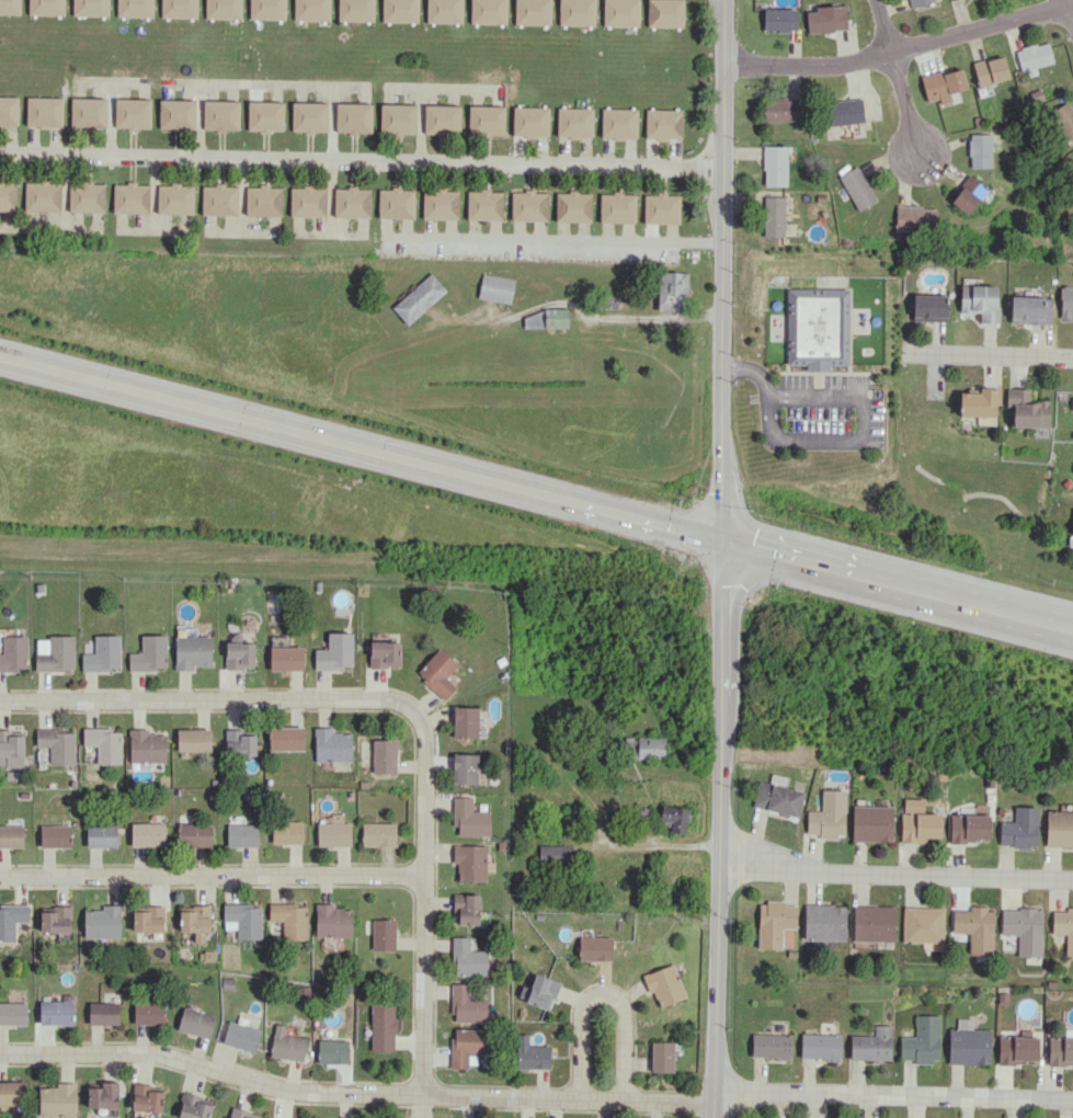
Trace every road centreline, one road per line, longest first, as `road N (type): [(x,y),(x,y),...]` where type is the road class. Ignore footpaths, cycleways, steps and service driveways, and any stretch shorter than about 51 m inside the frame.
road 1 (tertiary): [(724,0),(715,1117)]
road 2 (secondary): [(0,353),(722,545),(1072,629)]
road 3 (residential): [(422,1094),(423,723),(406,703),(375,696),(0,698)]
road 4 (residential): [(0,153),(724,171)]
road 5 (residential): [(717,1105),(297,1091),(155,1053),(0,1054)]
road 6 (residential): [(0,878),(423,878)]
road 7 (residential): [(1072,1),(832,65),(726,66)]
road 8 (residential): [(1072,1101),(718,1095)]
road 9 (residential): [(721,874),(1072,883)]
road 10 (residential): [(915,352),(1072,359)]

